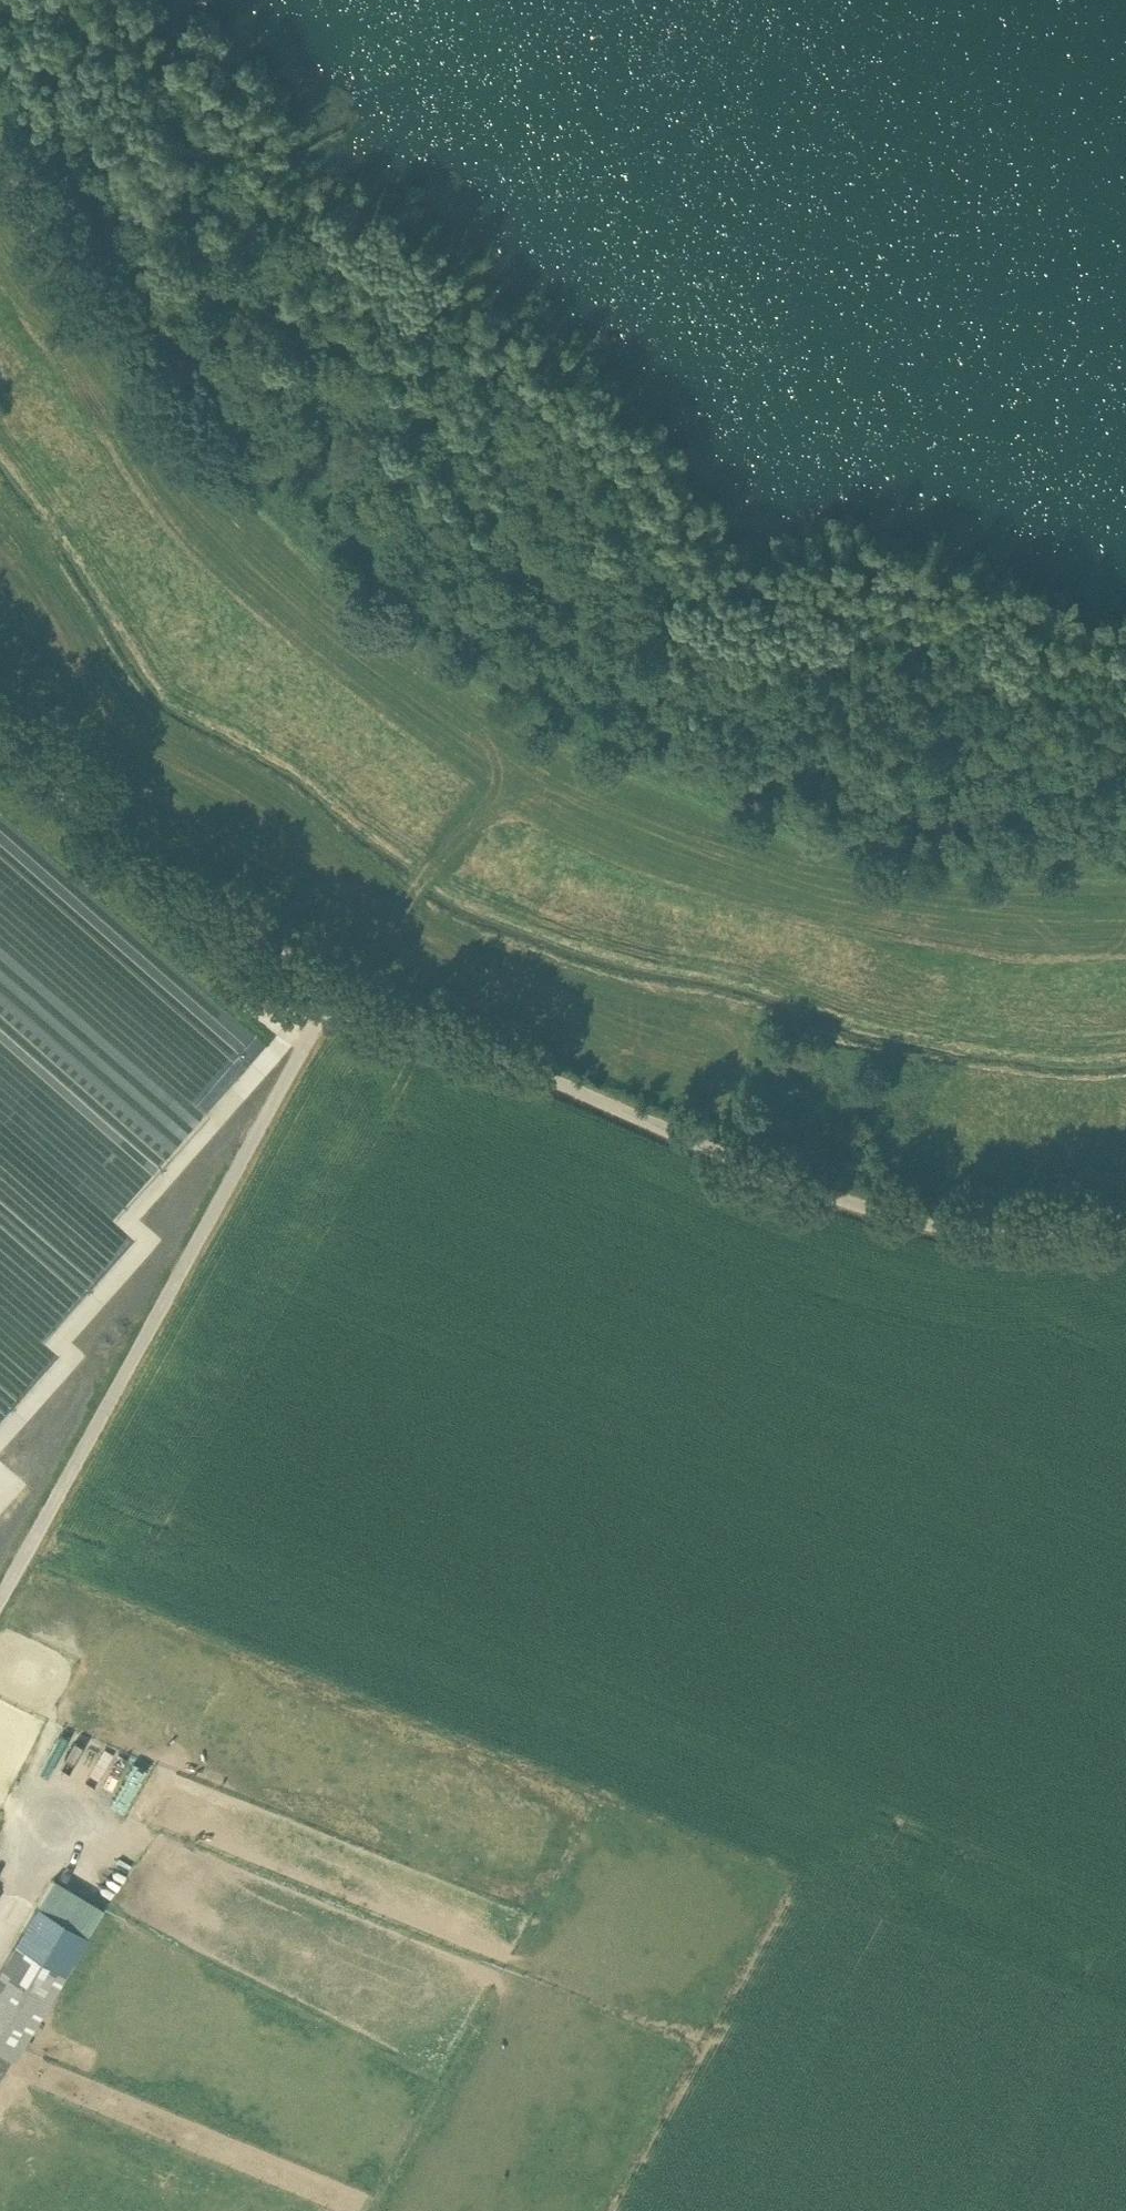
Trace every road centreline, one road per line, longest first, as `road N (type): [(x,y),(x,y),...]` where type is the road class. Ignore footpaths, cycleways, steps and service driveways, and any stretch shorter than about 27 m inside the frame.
road 1 (track): [(0,727),(74,805),(326,997),(479,1080),(723,1183),(904,1244),(1125,1206)]
road 2 (track): [(326,997),(0,1586)]

